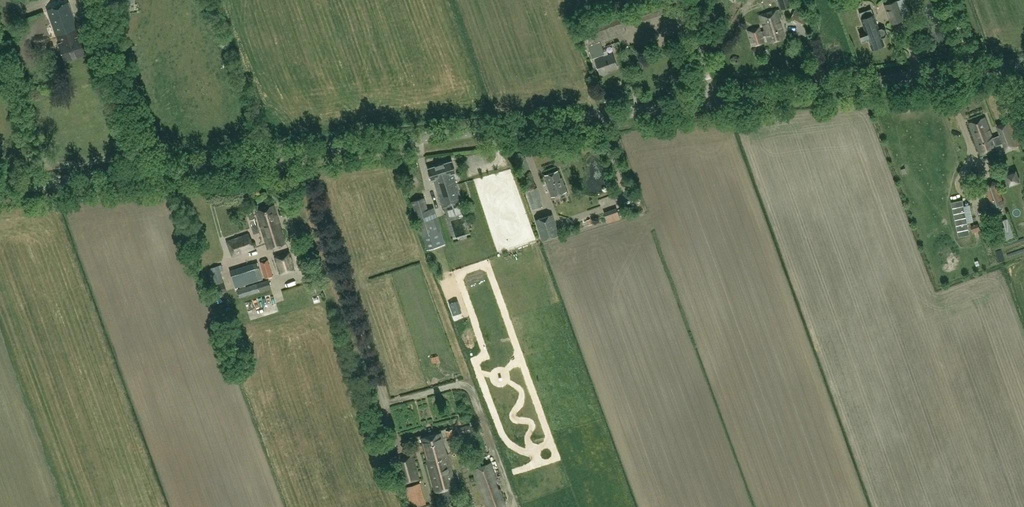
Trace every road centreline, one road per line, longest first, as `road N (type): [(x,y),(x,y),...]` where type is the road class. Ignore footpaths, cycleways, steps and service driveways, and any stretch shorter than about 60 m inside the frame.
road 1 (tertiary): [(0,193),(715,101)]
road 2 (tertiary): [(715,101),(1023,63)]

